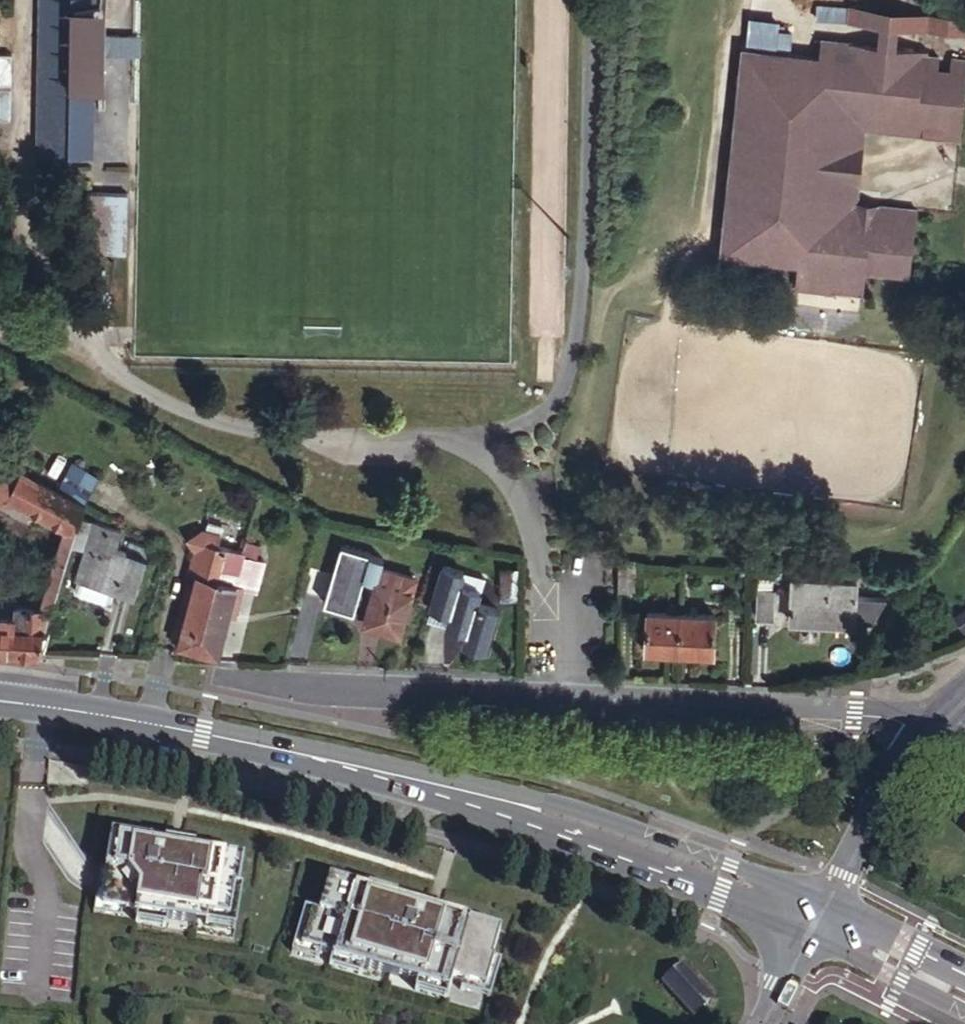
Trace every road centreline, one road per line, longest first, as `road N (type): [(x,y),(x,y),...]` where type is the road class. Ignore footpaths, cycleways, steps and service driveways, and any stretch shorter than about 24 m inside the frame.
road 1 (secondary): [(823,918),(517,805),(206,731),(0,702)]
road 2 (residential): [(212,677),(928,723)]
road 3 (unclassified): [(823,918),(883,793),(928,723)]
road 4 (secondary): [(823,918),(900,979),(964,1013)]
road 5 (secondary): [(964,970),(823,918)]
road 6 (residential): [(823,918),(759,1023)]

